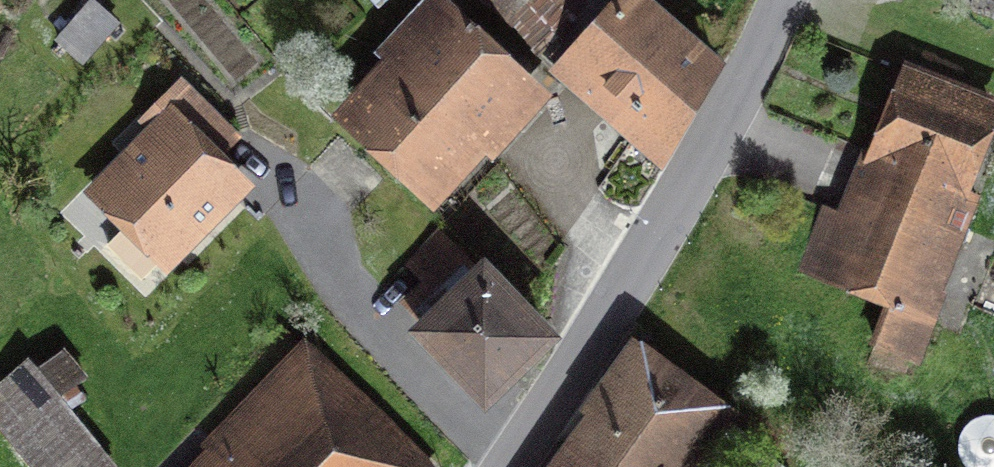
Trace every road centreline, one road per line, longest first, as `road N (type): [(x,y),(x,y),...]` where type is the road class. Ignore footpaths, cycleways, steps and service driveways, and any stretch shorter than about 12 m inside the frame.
road 1 (tertiary): [(504,466),(663,228),(741,91),(781,0)]

